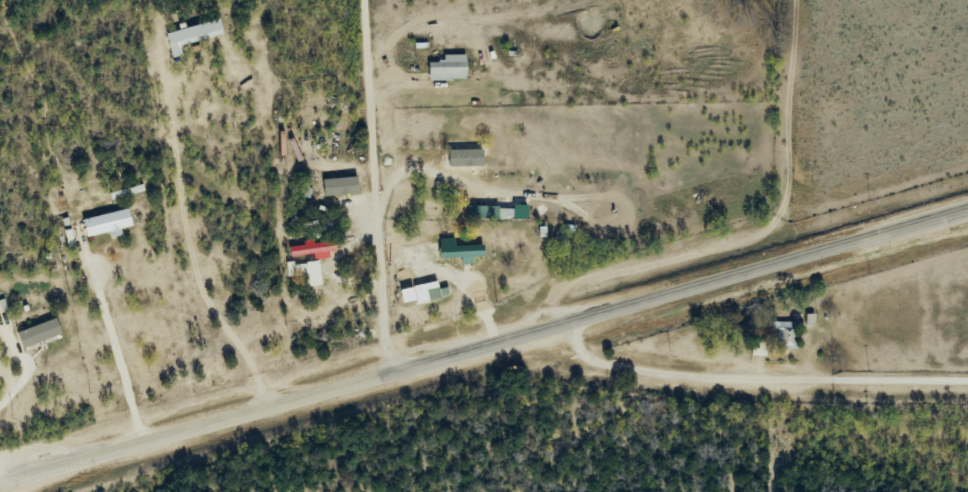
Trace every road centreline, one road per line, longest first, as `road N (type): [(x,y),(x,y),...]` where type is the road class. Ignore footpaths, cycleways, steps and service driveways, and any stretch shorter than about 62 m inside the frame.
road 1 (tertiary): [(0,480),(967,207)]
road 2 (residential): [(517,336),(651,414),(967,408)]

